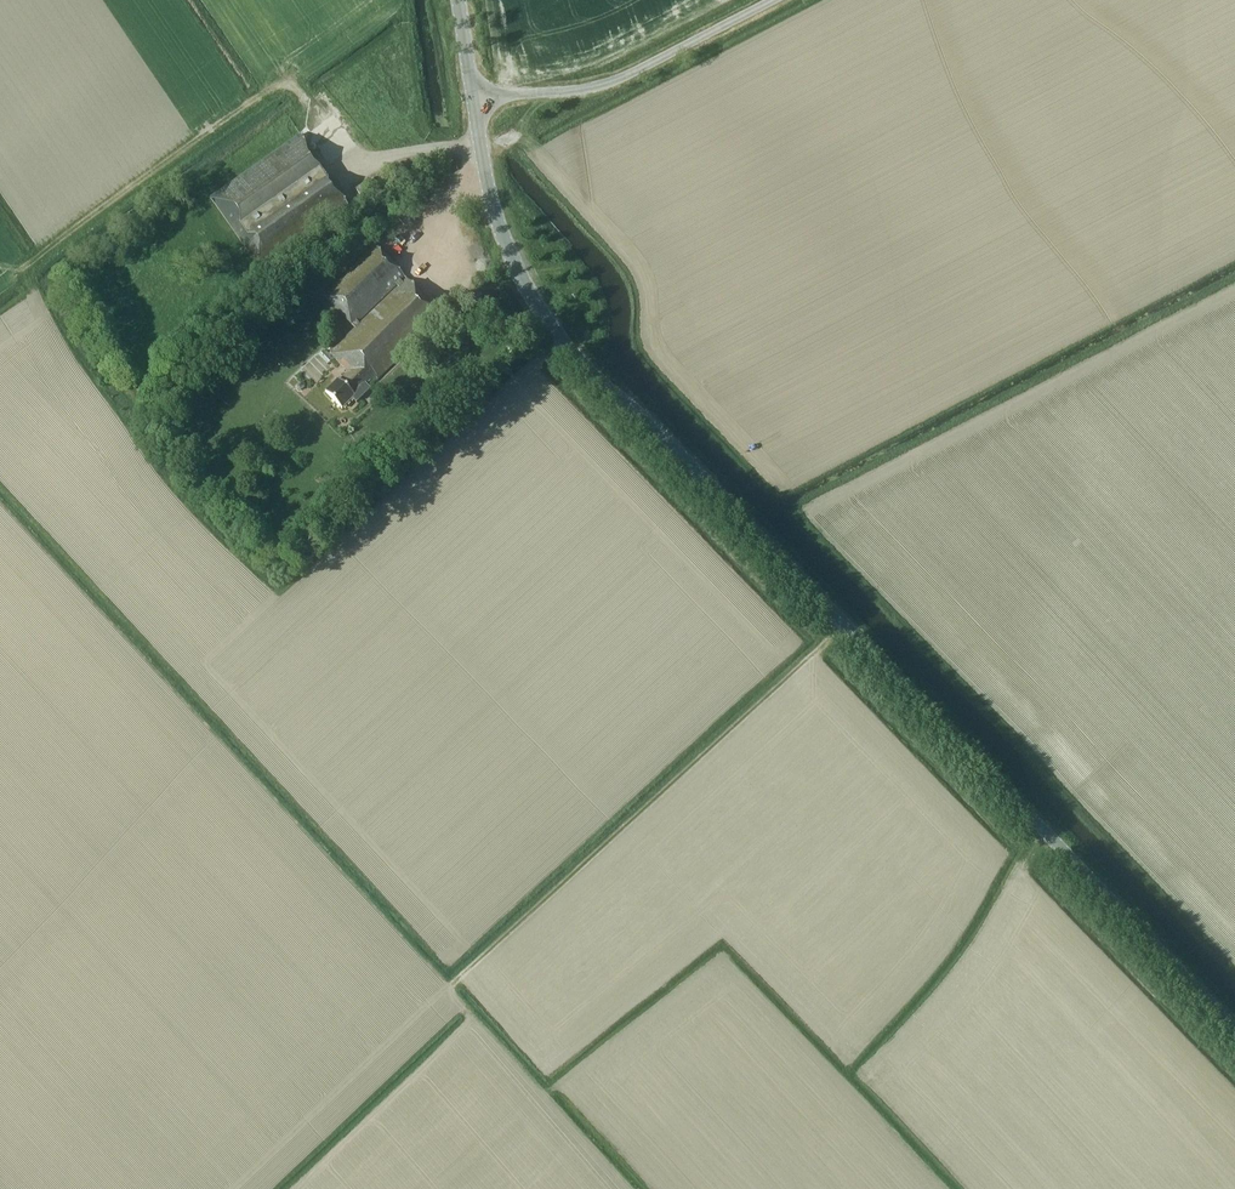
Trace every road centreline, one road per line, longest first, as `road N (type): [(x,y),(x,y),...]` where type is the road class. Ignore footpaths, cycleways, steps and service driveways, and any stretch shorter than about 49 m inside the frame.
road 1 (tertiary): [(1234,1031),(667,437),(562,340),(538,309),(500,227),(474,99)]
road 2 (unclassified): [(474,99),(617,80),(773,0)]

